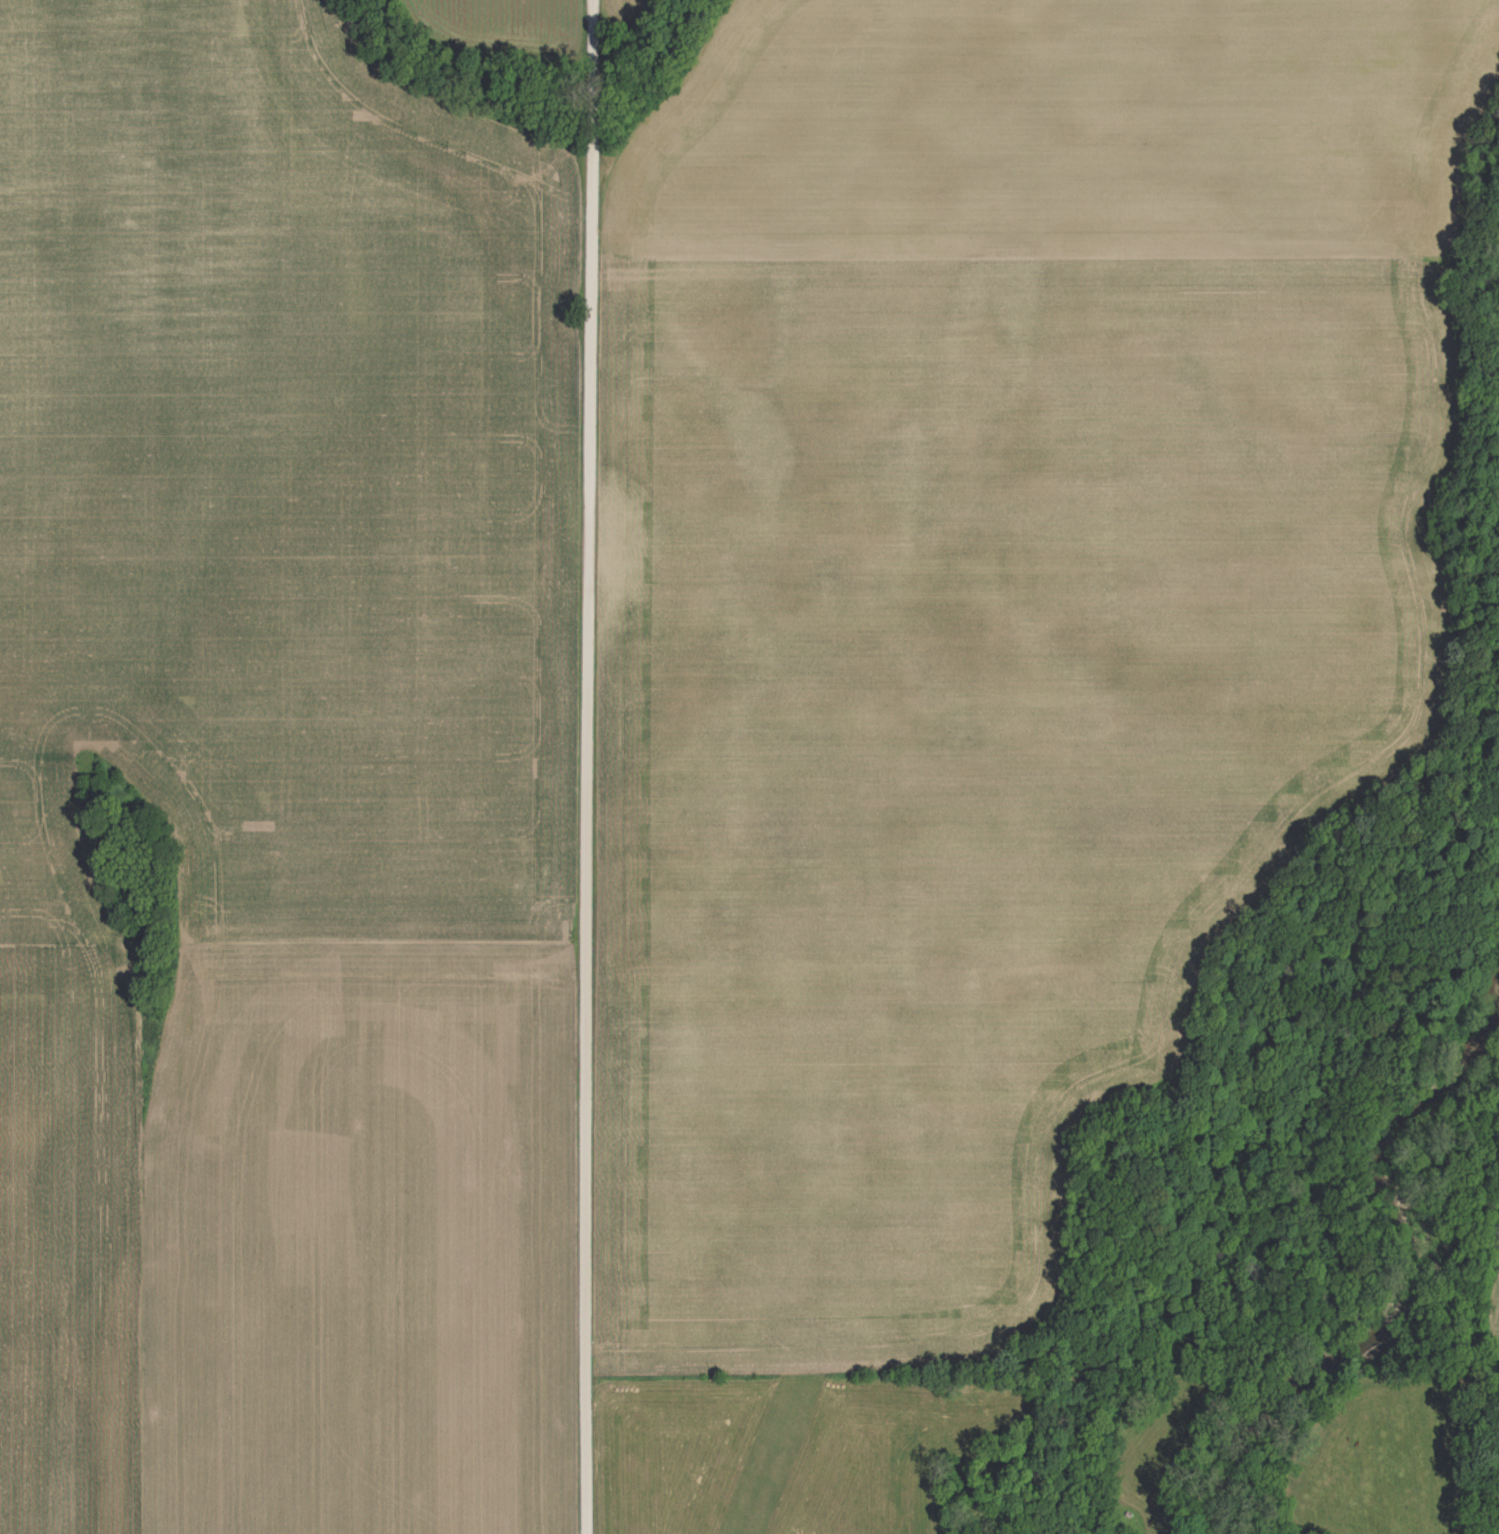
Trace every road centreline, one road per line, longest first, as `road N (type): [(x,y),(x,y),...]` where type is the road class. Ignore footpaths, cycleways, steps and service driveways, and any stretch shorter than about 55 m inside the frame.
road 1 (residential): [(587,1533),(582,980),(593,0)]

